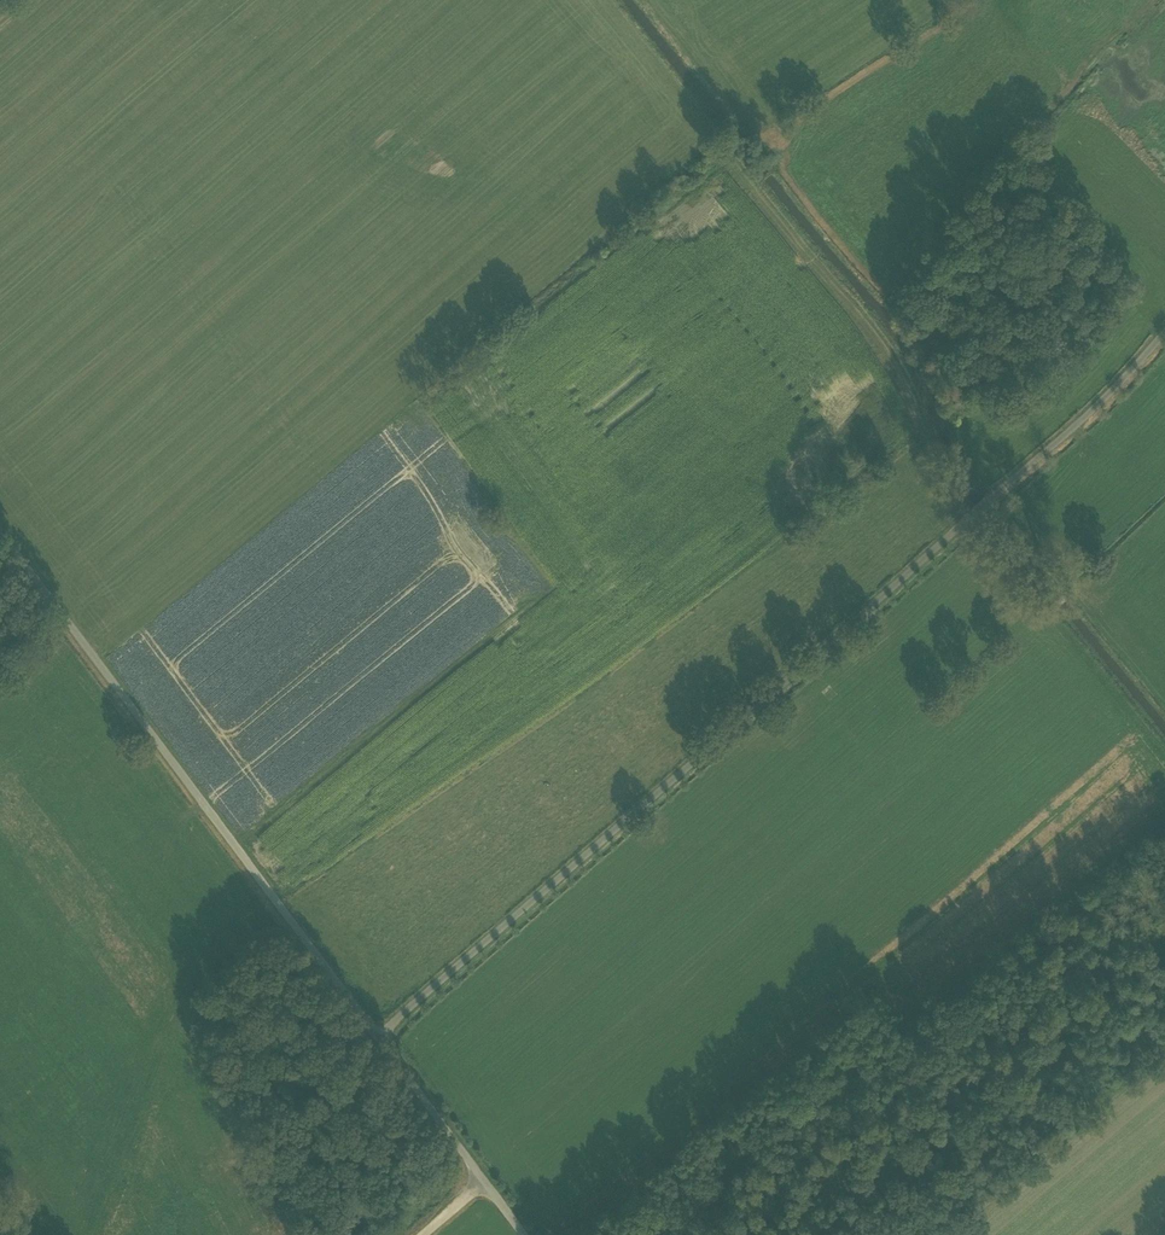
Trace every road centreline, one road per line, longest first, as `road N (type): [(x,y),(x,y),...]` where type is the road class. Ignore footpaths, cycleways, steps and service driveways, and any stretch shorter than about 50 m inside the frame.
road 1 (track): [(368,1016),(1063,437),(1164,333)]
road 2 (track): [(533,1234),(0,526)]

